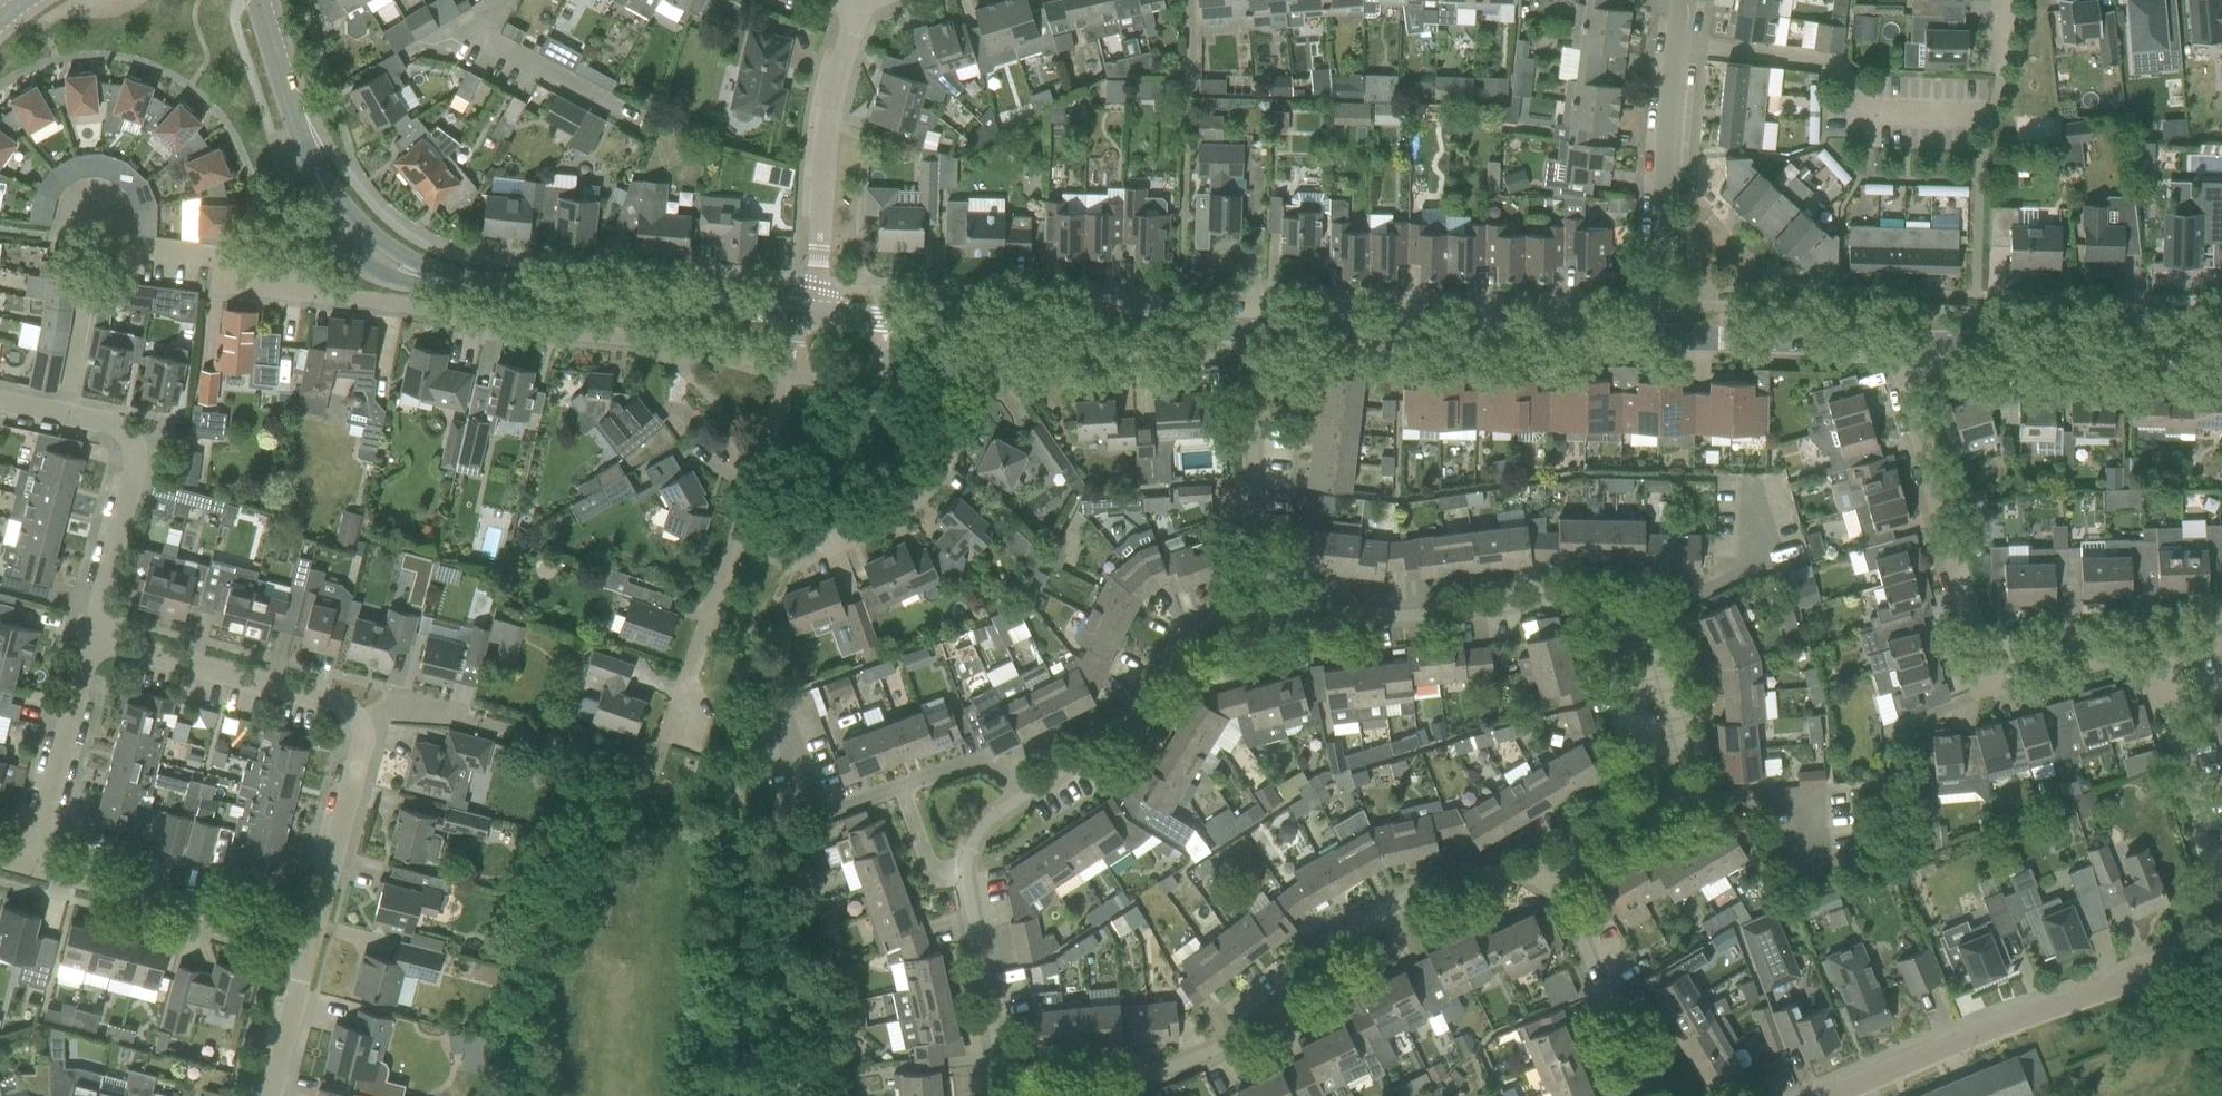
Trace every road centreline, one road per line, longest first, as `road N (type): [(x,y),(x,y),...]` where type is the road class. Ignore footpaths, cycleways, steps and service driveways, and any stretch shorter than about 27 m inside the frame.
road 1 (residential): [(794,371),(276,281)]
road 2 (residential): [(2154,649),(2136,626),(1977,658),(1897,344)]
road 3 (residential): [(1115,1088),(1159,1077),(1226,1045),(1297,995),(1348,930),(1417,891),(1521,878),(1556,883)]
road 4 (residential): [(1686,688),(1655,609),(1627,598),(1399,615),(1264,605)]
road 5 (tertiary): [(1671,336),(1252,331)]
road 6 (residential): [(656,762),(791,401),(794,371)]
road 7 (residential): [(1835,1095),(2221,953)]
road 8 (residential): [(87,645),(134,451),(111,426),(0,400)]
road 9 (tertiary): [(797,314),(453,282)]
road 10 (residential): [(1671,336),(1695,0)]
road 11 (residential): [(806,563),(850,553),(932,494),(983,390),(992,323)]
road 12 (tertiary): [(2221,349),(1897,344)]
road 13 (residential): [(819,315),(823,126),(861,0)]
road 14 (residential): [(965,869),(994,1039),(1009,1070),(1057,1092),(1115,1088)]
road 15 (residential): [(1264,605),(1205,625),(1115,744),(1024,799)]
road 16 (residential): [(363,724),(342,708),(232,676),(87,645)]
road 17 (residential): [(314,926),(35,863)]
road 18 (residential): [(1264,605),(1252,331)]
road 19 (residential): [(1556,883),(1600,831),(1676,802),(1697,737),(1686,688)]
road 20 (tertiary): [(1252,331),(992,323)]
road 21 (residential): [(965,869),(927,859),(903,789),(973,762),(1006,771),(1024,799)]
road 22 (residential): [(1556,883),(1645,1095)]
road 23 (residential): [(2221,868),(2154,649)]
road 24 (tertiary): [(1897,344),(1671,336)]
road 25 (residential): [(35,863),(87,645)]
road 26 (residential): [(314,926),(363,724)]
road 27 (tertiary): [(322,188),(336,237),(361,262),(401,281),(453,282)]
road 28 (residential): [(271,1095),(314,926)]
road 29 (tertiary): [(992,323),(819,315)]
road 30 (residential): [(298,119),(276,281)]
road 31 (tertiary): [(453,282),(373,235),(322,188)]
road 32 (residential): [(276,281),(125,247)]
road 33 (residential): [(512,723),(410,708),(363,724)]
road 34 (tertiary): [(298,119),(262,0)]
road 35 (residential): [(2011,0),(1989,120)]

